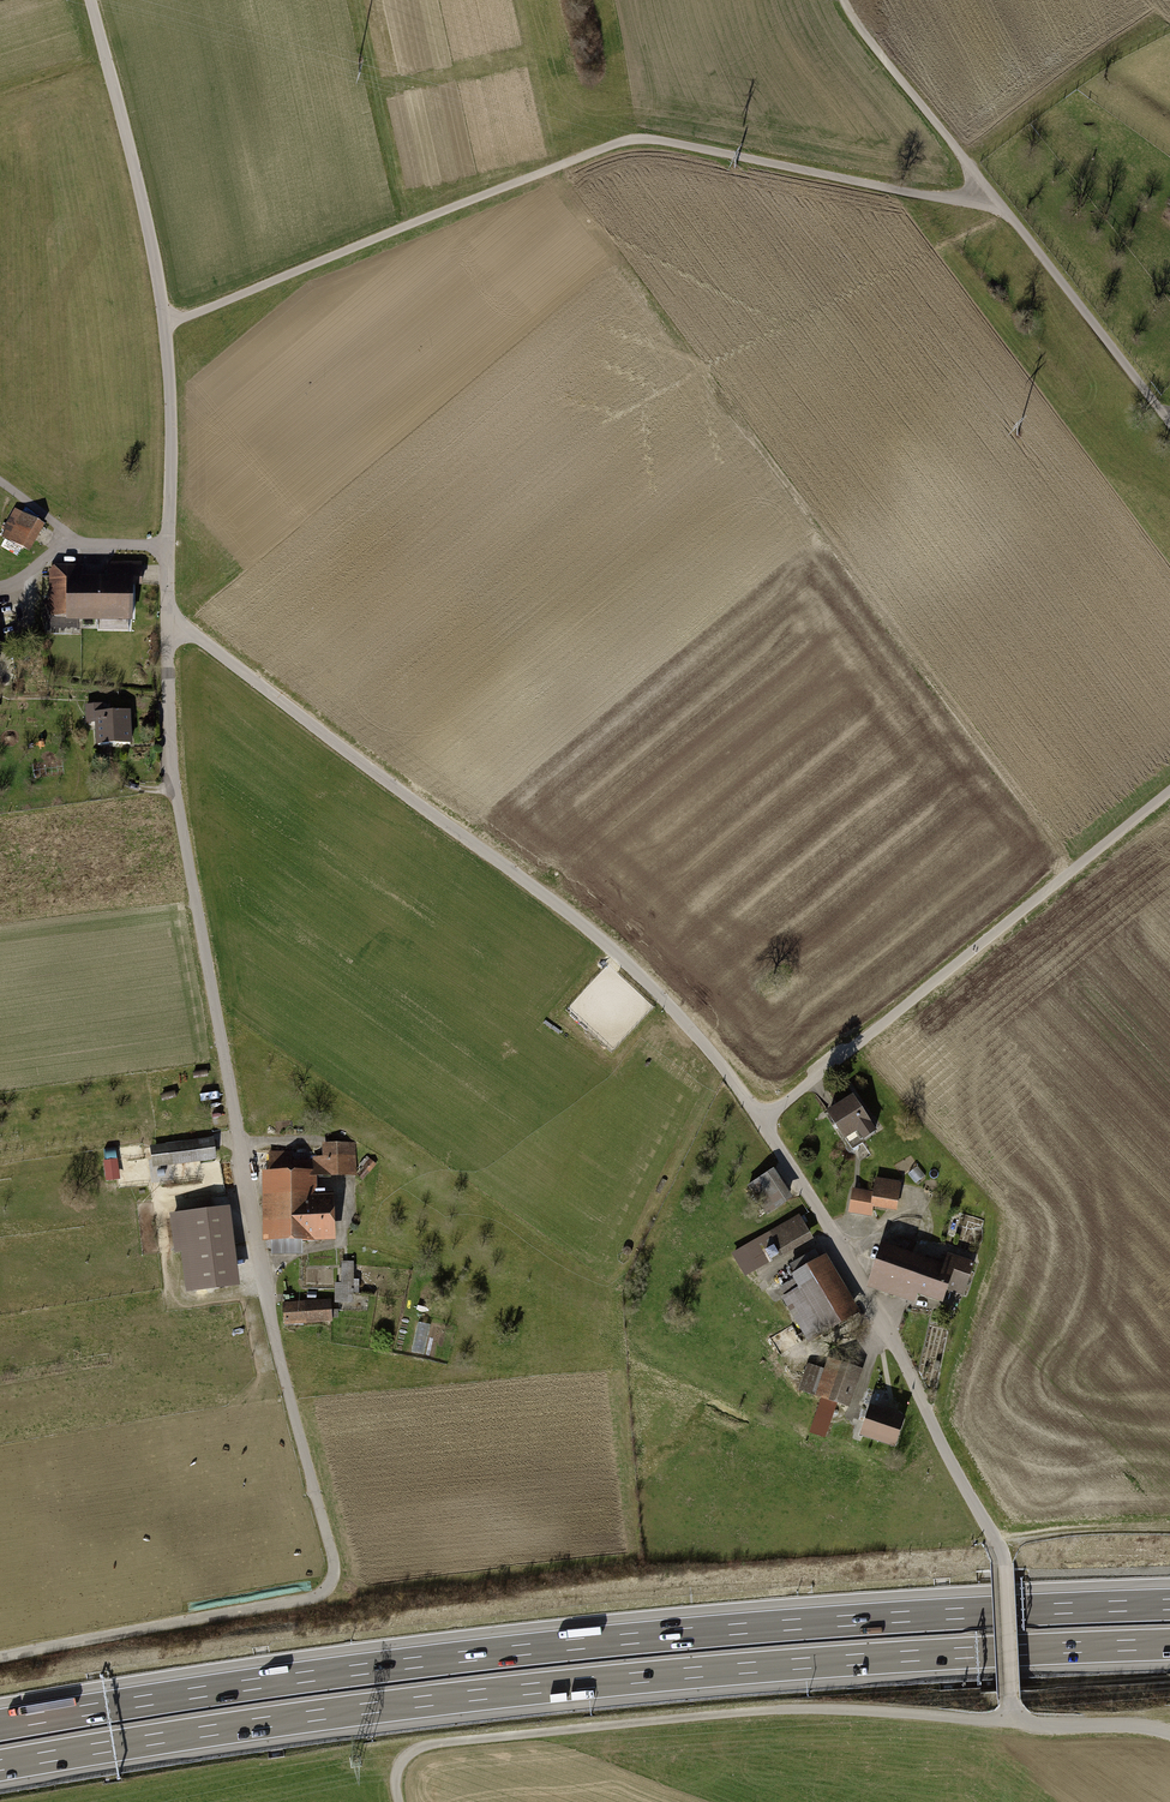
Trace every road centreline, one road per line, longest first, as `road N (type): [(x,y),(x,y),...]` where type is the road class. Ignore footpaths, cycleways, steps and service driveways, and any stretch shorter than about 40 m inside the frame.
road 1 (unclassified): [(0,1657),(314,1597),(334,1570),(246,1181),(183,822),(165,617)]
road 2 (motorway): [(0,1766),(584,1684),(1169,1645)]
road 3 (motorway): [(1169,1605),(580,1644),(0,1725)]
road 4 (unclassified): [(165,325),(634,137),(932,197),(986,194)]
road 5 (unclassified): [(759,1119),(631,966),(165,617)]
road 6 (unclassified): [(1013,1722),(805,1709),(442,1743),(401,1763),(400,1801)]
road 7 (unclassified): [(759,1119),(1169,790)]
road 8 (unclassified): [(1006,1565),(902,1356),(759,1119)]
road 9 (unclassified): [(165,325),(91,0)]
road 10 (unclassified): [(165,617),(171,449),(165,325)]
road 11 (unclassified): [(986,194),(1169,421)]
road 12 (unclassified): [(844,0),(986,194)]
road 13 (track): [(0,586),(29,582),(63,542),(167,550)]
road 14 (track): [(1169,1530),(1090,1528),(997,1540)]
road 15 (unclassified): [(1169,1733),(1013,1722)]
road 16 (unclassified): [(1006,1565),(1012,1697)]

